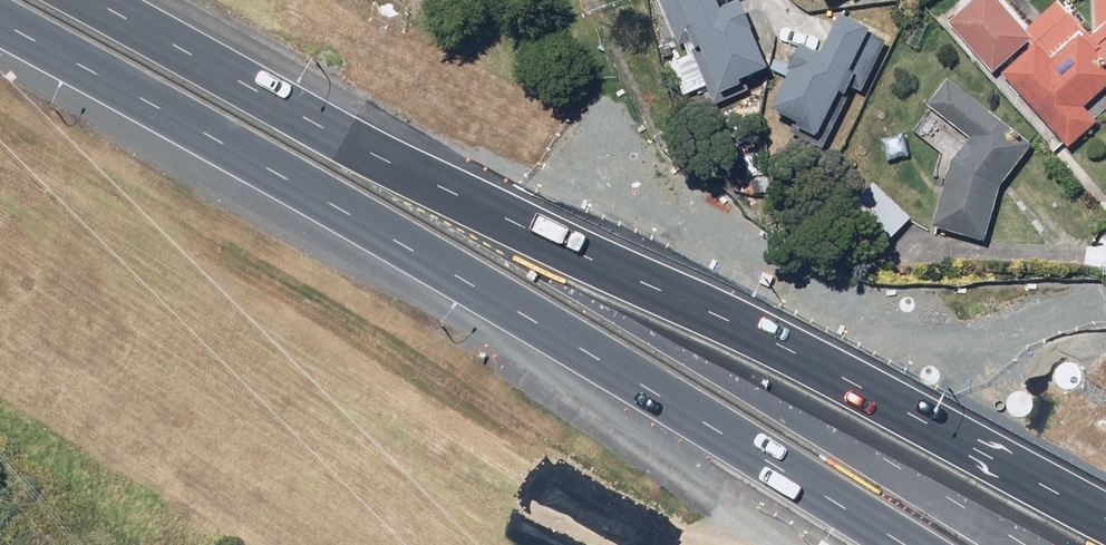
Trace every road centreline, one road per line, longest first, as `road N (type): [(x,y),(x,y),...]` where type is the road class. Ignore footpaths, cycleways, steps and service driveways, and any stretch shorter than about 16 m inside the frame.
road 1 (primary): [(900,544),(550,328),(0,20)]
road 2 (primary): [(520,242),(612,269),(735,323),(1105,518)]
road 3 (primary): [(520,242),(910,482),(1045,544)]
road 4 (primary): [(92,0),(520,242)]

